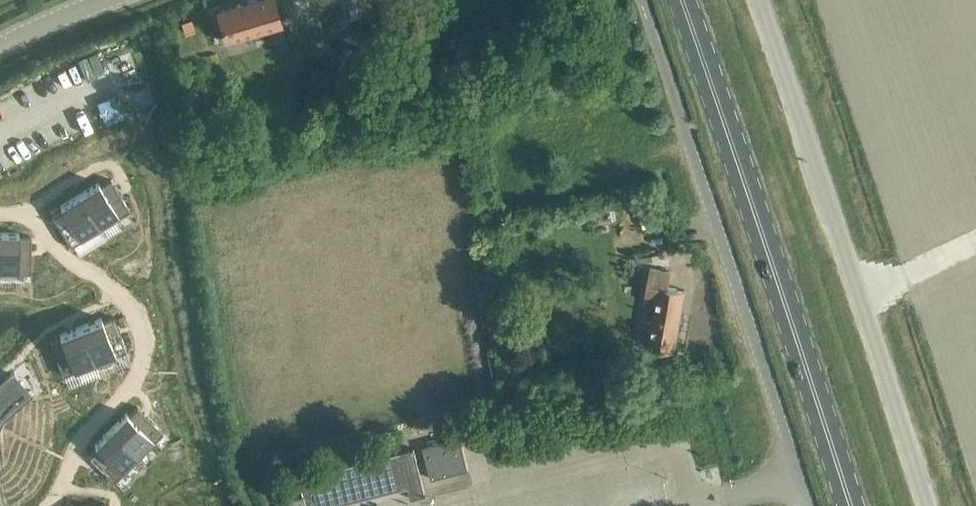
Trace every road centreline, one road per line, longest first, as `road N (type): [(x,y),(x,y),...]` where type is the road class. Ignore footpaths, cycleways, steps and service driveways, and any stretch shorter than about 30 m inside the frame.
road 1 (primary): [(681,0),(850,505)]
road 2 (unclassified): [(760,0),(926,505)]
road 3 (residential): [(0,217),(22,217),(70,262),(111,284),(142,342),(135,375),(75,446),(46,505)]
road 4 (unclassified): [(801,505),(689,144)]

